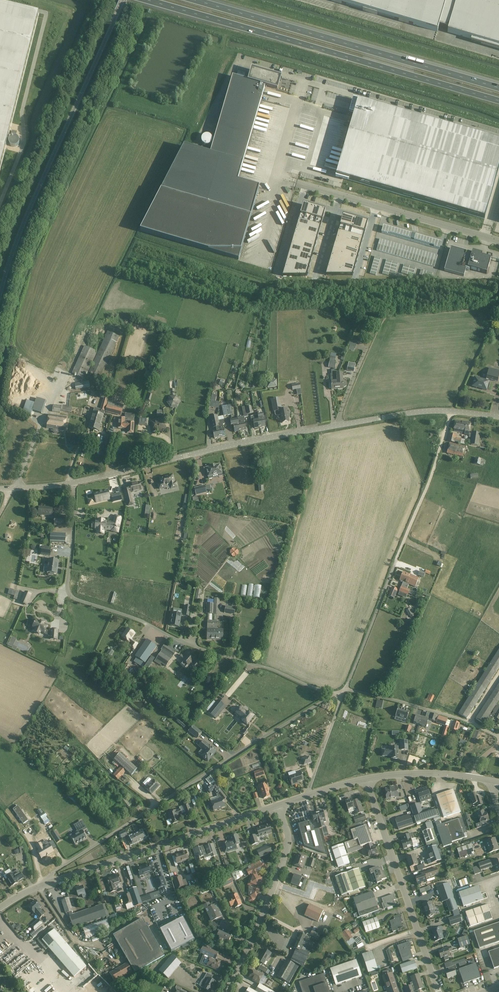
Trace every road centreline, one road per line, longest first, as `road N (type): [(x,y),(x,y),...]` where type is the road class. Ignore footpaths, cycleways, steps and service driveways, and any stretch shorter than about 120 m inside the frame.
road 1 (unclassified): [(74,483),(406,413),(498,417)]
road 2 (unclassified): [(334,694),(73,597),(74,483)]
road 3 (motorway): [(145,0),(498,101)]
road 4 (unclassified): [(50,882),(66,864),(334,694)]
road 5 (unclassified): [(0,294),(123,0)]
road 6 (motorway): [(498,88),(197,0)]
road 7 (unclassified): [(50,882),(279,805)]
road 8 (unclassified): [(438,991),(368,779)]
road 9 (unclassified): [(498,241),(297,183)]
road 10 (residential): [(226,991),(286,854),(279,805)]
road 11 (track): [(452,411),(395,563)]
road 12 (unclassified): [(498,737),(346,688)]
road 13 (unclassified): [(346,688),(395,563)]

